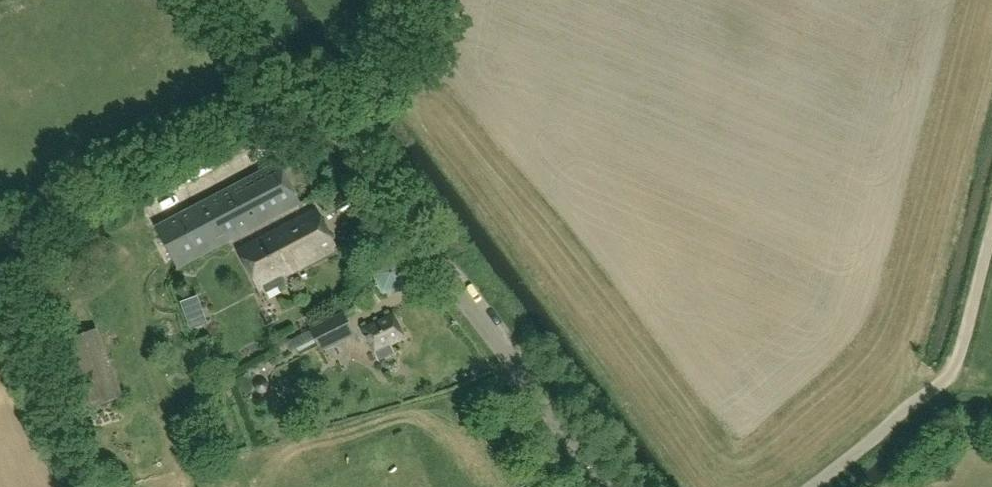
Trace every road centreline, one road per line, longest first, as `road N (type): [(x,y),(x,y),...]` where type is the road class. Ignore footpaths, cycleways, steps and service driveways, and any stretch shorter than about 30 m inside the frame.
road 1 (unclassified): [(598,486),(220,0)]
road 2 (track): [(991,235),(957,369),(812,486)]

